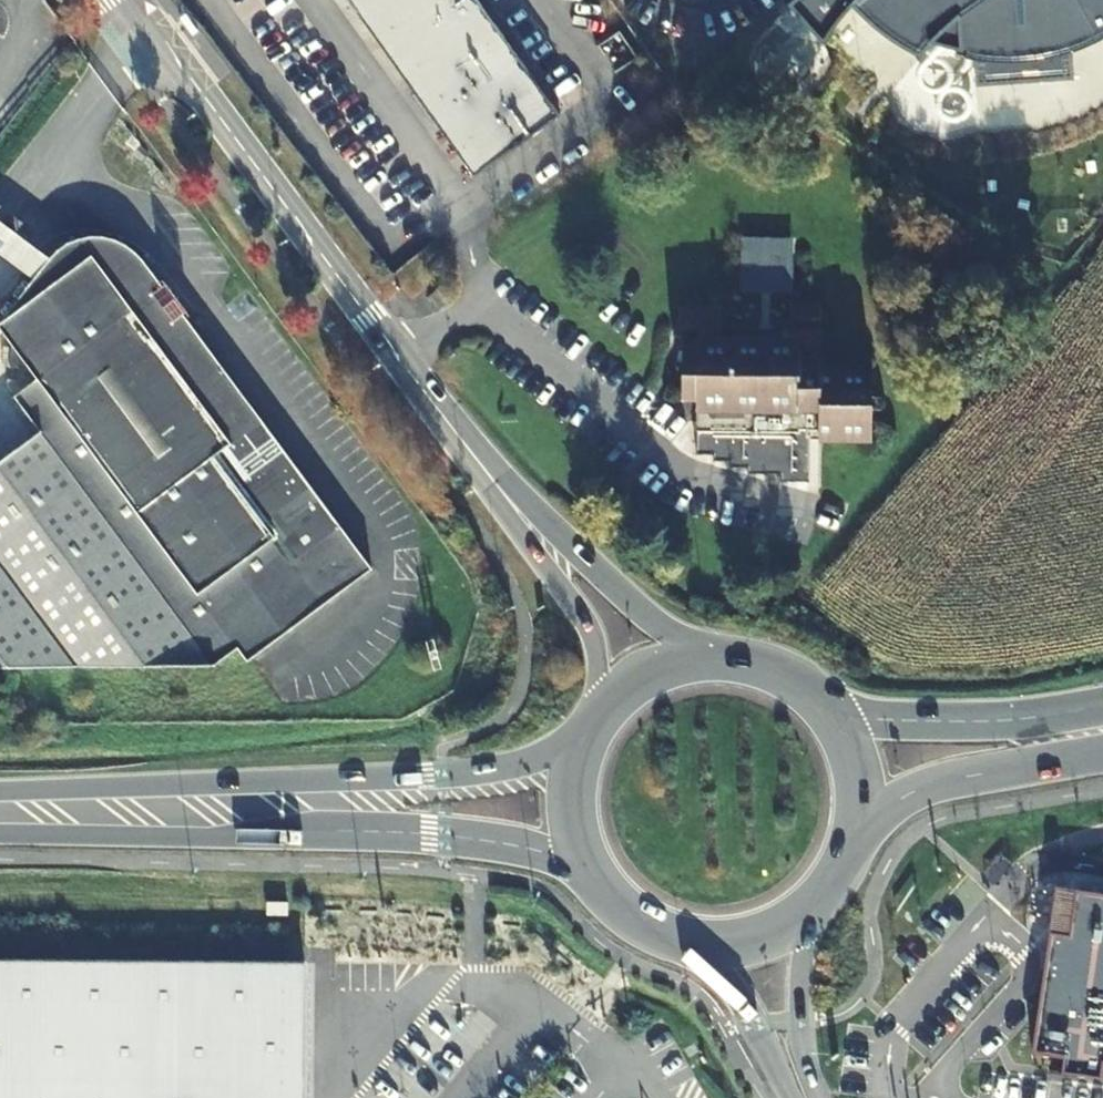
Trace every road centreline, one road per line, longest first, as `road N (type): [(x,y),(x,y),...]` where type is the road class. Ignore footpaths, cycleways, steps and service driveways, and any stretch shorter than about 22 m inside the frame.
road 1 (primary): [(589,732),(481,769),(100,787),(0,801)]
road 2 (primary): [(0,820),(92,830),(453,832),(591,866)]
road 3 (tertiary): [(136,0),(438,413)]
road 4 (tertiary): [(723,657),(665,633),(438,413)]
road 5 (tertiary): [(438,413),(590,631),(600,715)]
road 6 (primary): [(854,829),(908,794),(1100,728)]
road 7 (primary): [(1100,728),(836,724)]
road 8 (tertiary): [(829,1097),(805,1022),(809,946),(823,890)]
road 9 (tertiary): [(698,939),(752,1006),(794,1097)]
road 10 (primary): [(723,657),(654,670),(600,715)]
road 11 (primary): [(698,939),(767,930),(823,890)]
road 12 (primary): [(589,732),(573,799),(591,866)]
road 13 (primary): [(836,724),(788,676),(723,657)]
road 14 (primary): [(591,866),(636,916),(698,939)]

